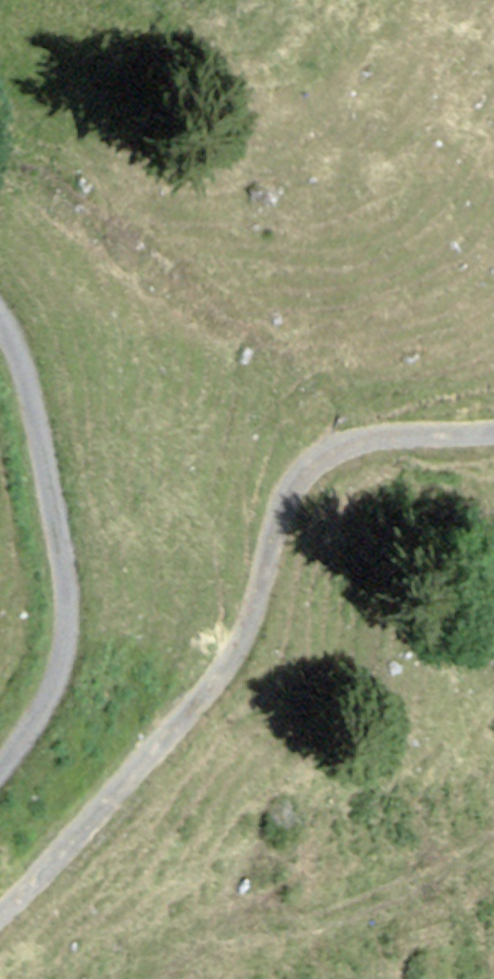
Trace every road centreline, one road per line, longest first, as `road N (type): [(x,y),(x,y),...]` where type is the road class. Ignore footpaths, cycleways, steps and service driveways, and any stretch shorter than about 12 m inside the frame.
road 1 (unclassified): [(0,903),(238,644),(276,505),(306,458),(394,429),(493,424)]
road 2 (unclassified): [(0,322),(27,376),(64,549),(69,619),(65,654),(43,707),(0,768)]

